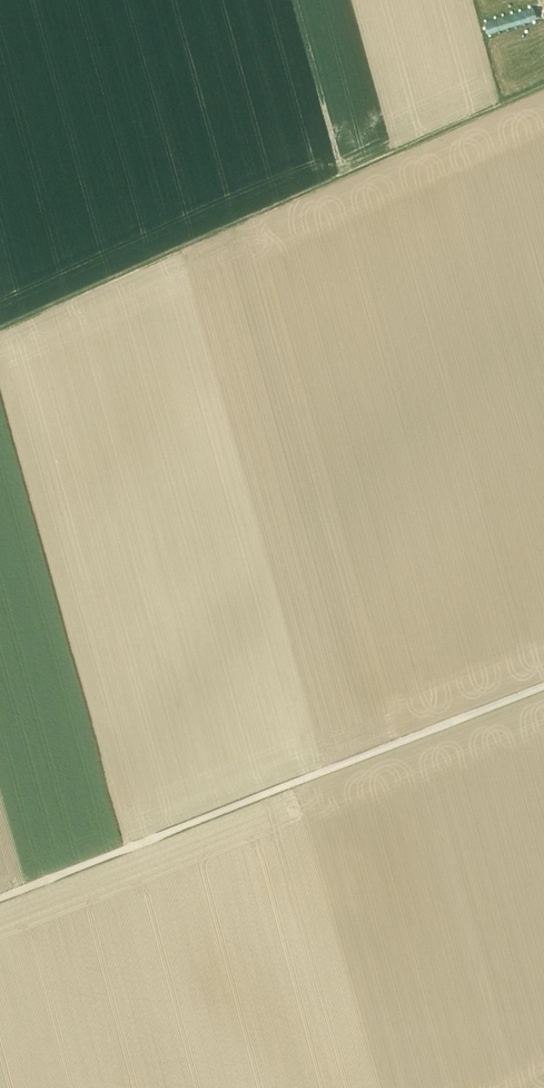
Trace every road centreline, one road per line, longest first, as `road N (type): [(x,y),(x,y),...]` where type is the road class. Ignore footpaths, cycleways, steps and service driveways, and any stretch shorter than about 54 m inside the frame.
road 1 (track): [(543,86),(0,329)]
road 2 (track): [(543,687),(0,899)]

